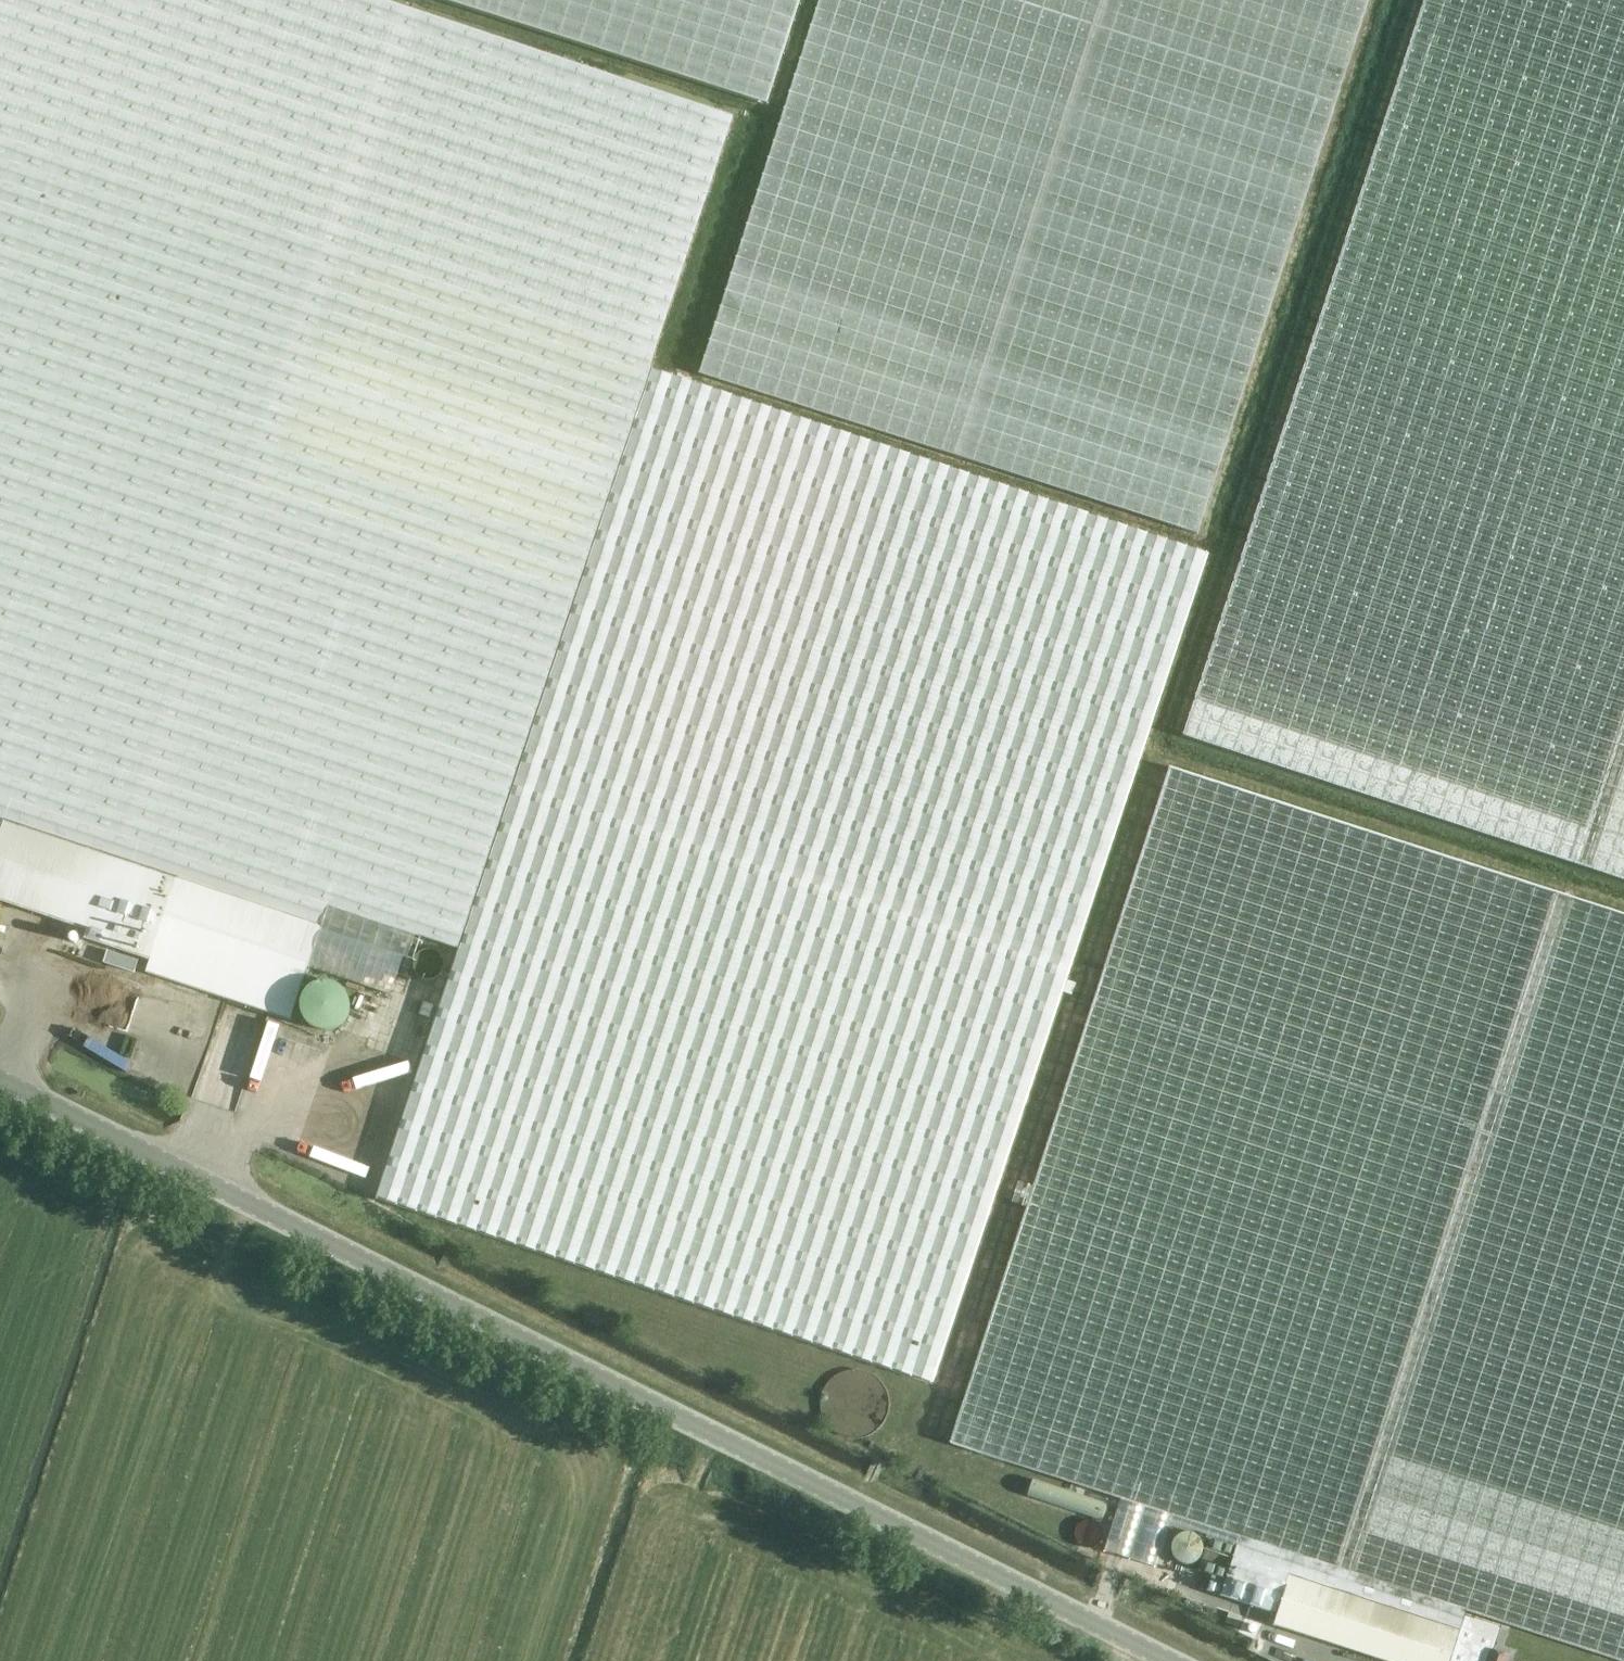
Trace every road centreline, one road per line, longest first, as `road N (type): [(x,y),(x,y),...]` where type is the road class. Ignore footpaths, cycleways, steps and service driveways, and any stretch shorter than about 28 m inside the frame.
road 1 (unclassified): [(1245,1660),(0,1051)]

